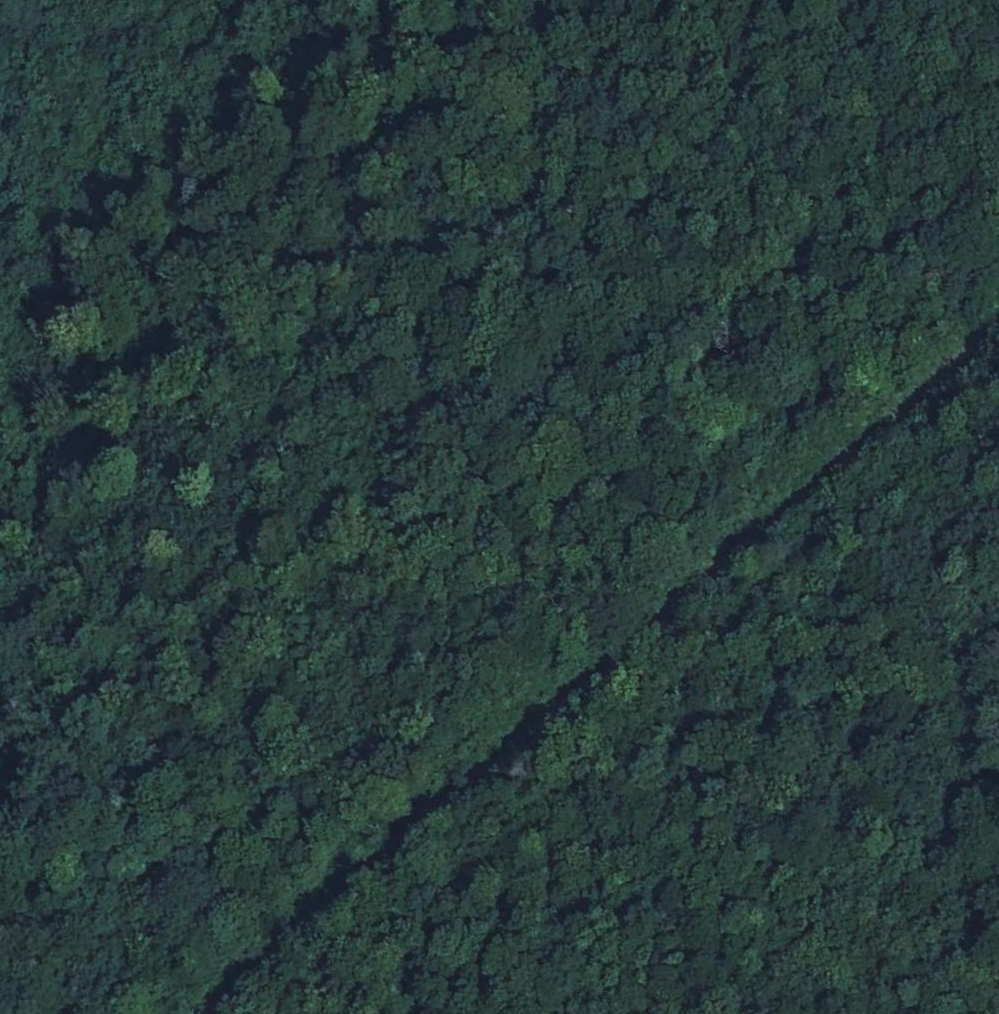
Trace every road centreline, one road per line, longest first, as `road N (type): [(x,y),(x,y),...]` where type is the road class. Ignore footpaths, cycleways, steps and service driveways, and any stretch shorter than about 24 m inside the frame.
road 1 (track): [(998,329),(208,1013)]

